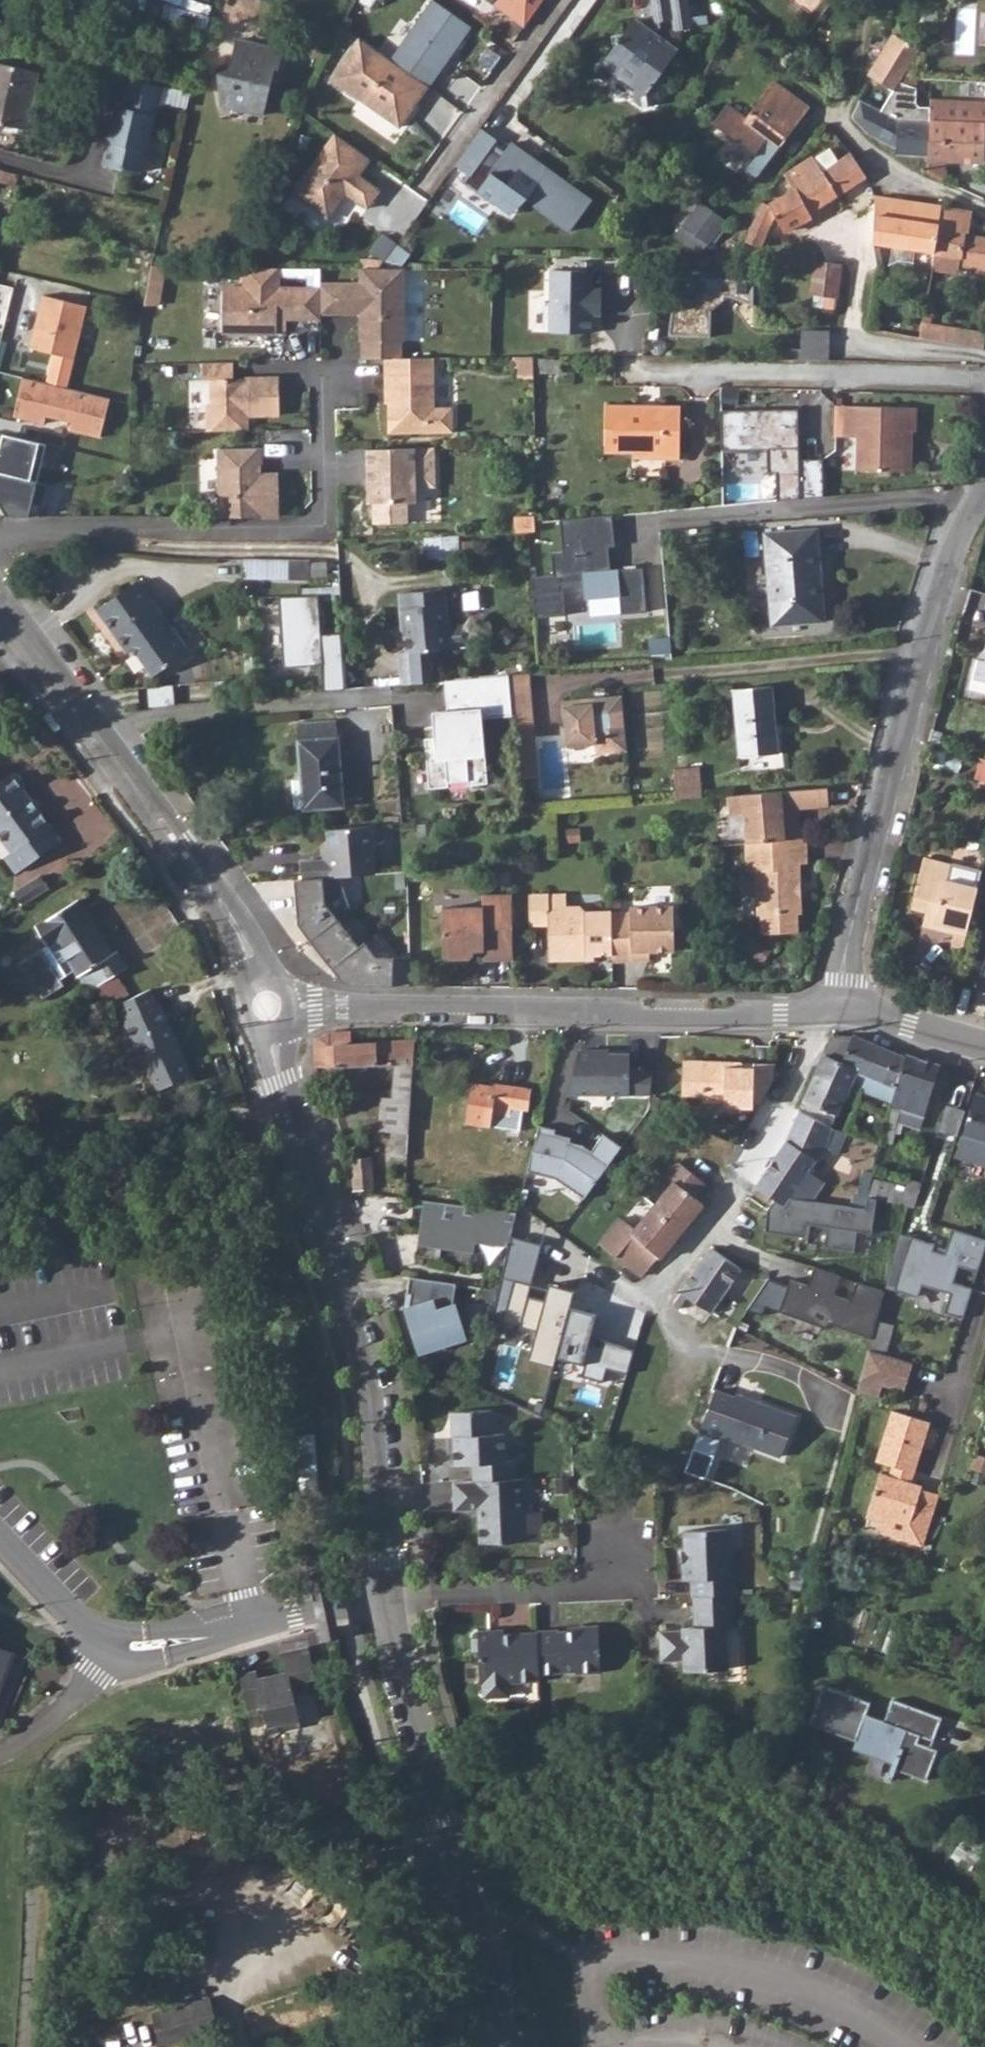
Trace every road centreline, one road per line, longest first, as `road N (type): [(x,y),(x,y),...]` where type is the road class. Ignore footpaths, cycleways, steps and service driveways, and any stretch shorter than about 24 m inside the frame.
road 1 (residential): [(506,2046),(402,1678),(367,1370),(297,1156),(267,1006)]
road 2 (residential): [(267,1006),(386,1009),(405,1001),(546,1004),(573,1014),(840,1011)]
road 3 (residential): [(840,1011),(921,654),(967,520),(984,499)]
road 4 (residential): [(267,1006),(248,960),(163,825),(0,605)]
road 5 (residential): [(0,529),(303,527),(323,508),(321,403),(335,377)]
road 6 (residential): [(840,1011),(984,1049)]

